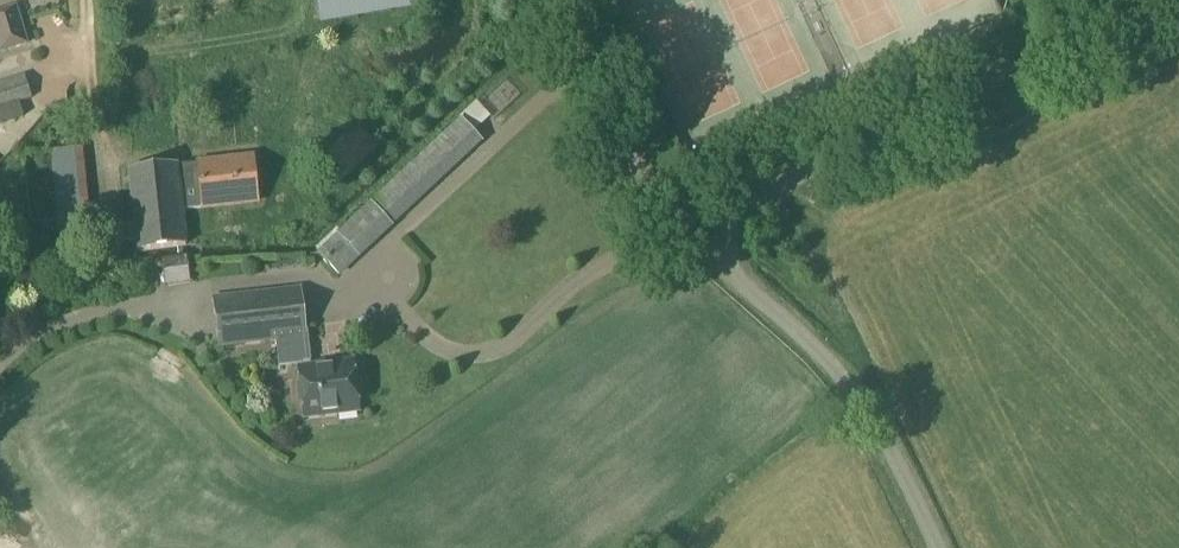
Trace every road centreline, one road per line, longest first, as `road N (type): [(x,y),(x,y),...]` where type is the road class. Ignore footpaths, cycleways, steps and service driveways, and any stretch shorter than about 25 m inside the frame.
road 1 (unclassified): [(696,239),(828,158),(1160,0)]
road 2 (unclassified): [(937,547),(858,392),(696,239)]
road 3 (unclassified): [(696,239),(641,168),(556,0)]

